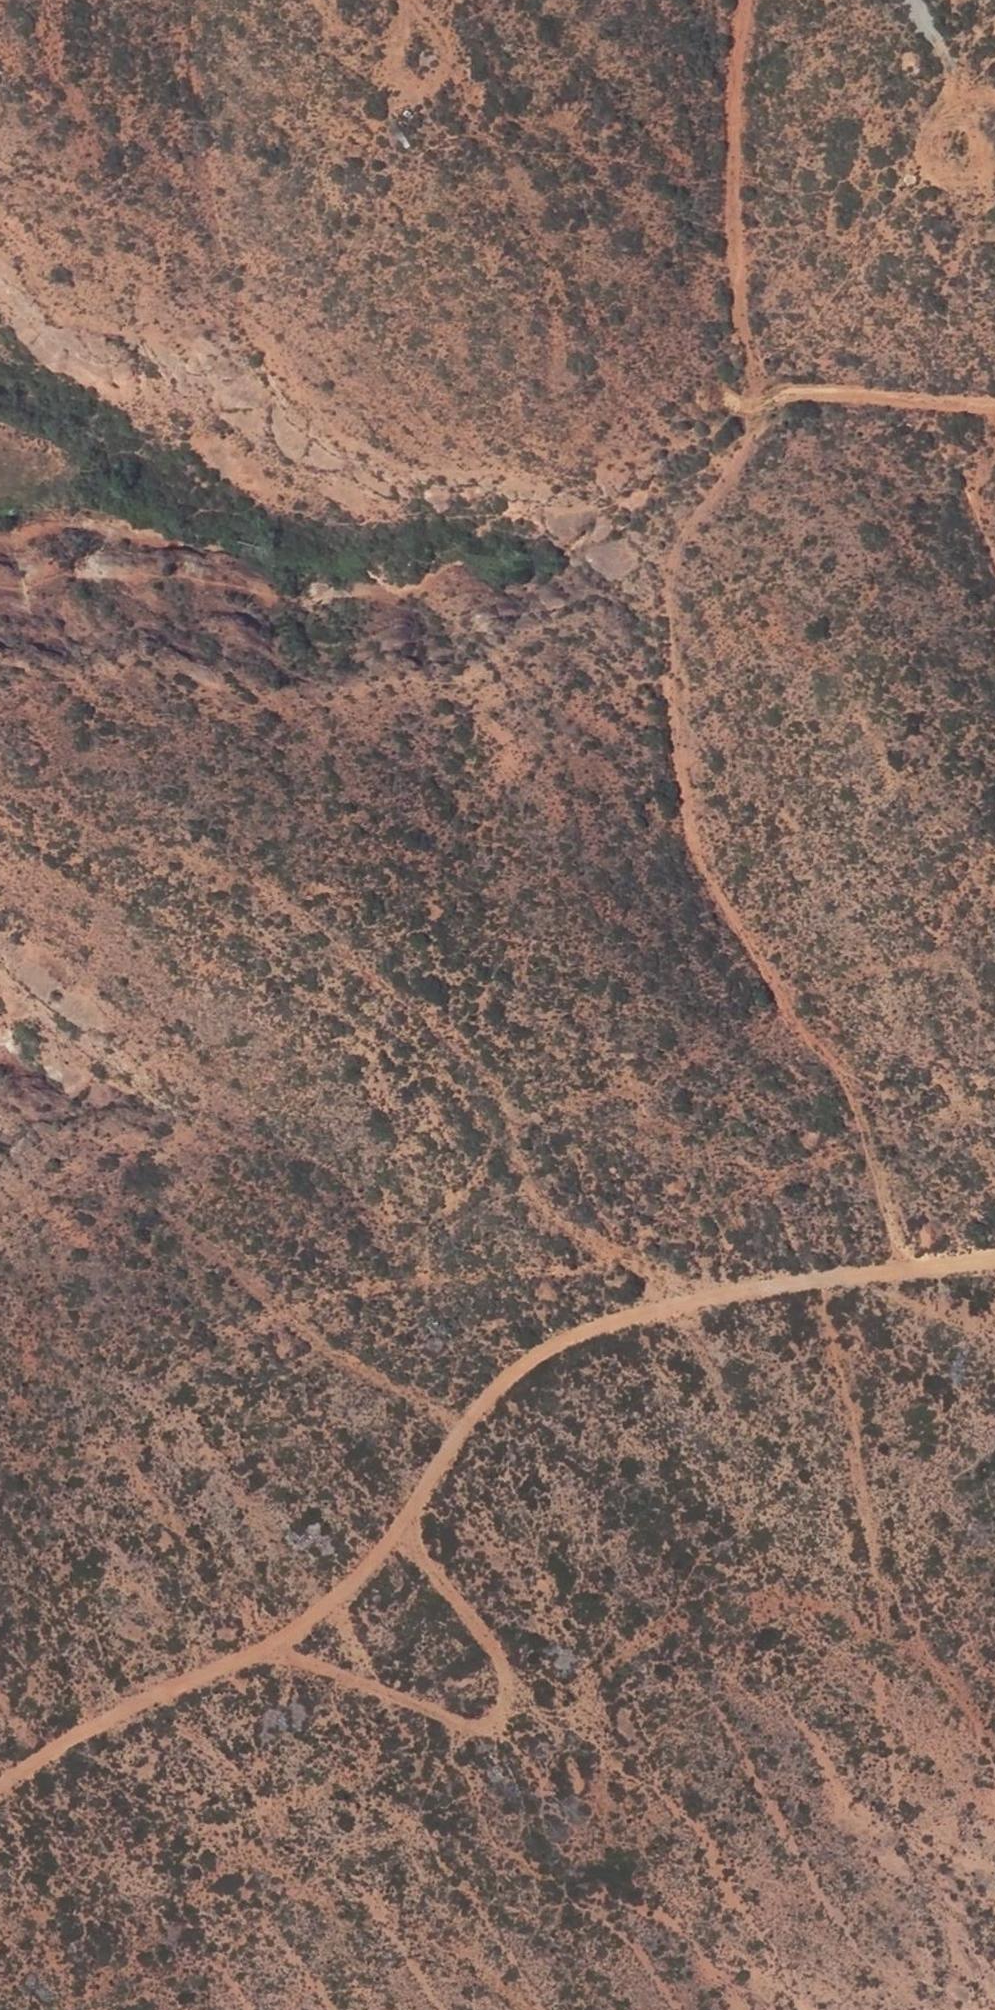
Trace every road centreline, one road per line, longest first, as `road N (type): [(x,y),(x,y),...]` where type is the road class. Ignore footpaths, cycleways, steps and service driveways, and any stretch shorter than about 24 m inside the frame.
road 1 (track): [(902,1267),(886,1127),(713,856),(661,661),(669,559),(764,397),(724,137),(750,0)]
road 2 (track): [(994,1250),(704,1289),(520,1359),(461,1417),(376,1545),(281,1636),(0,1781)]

